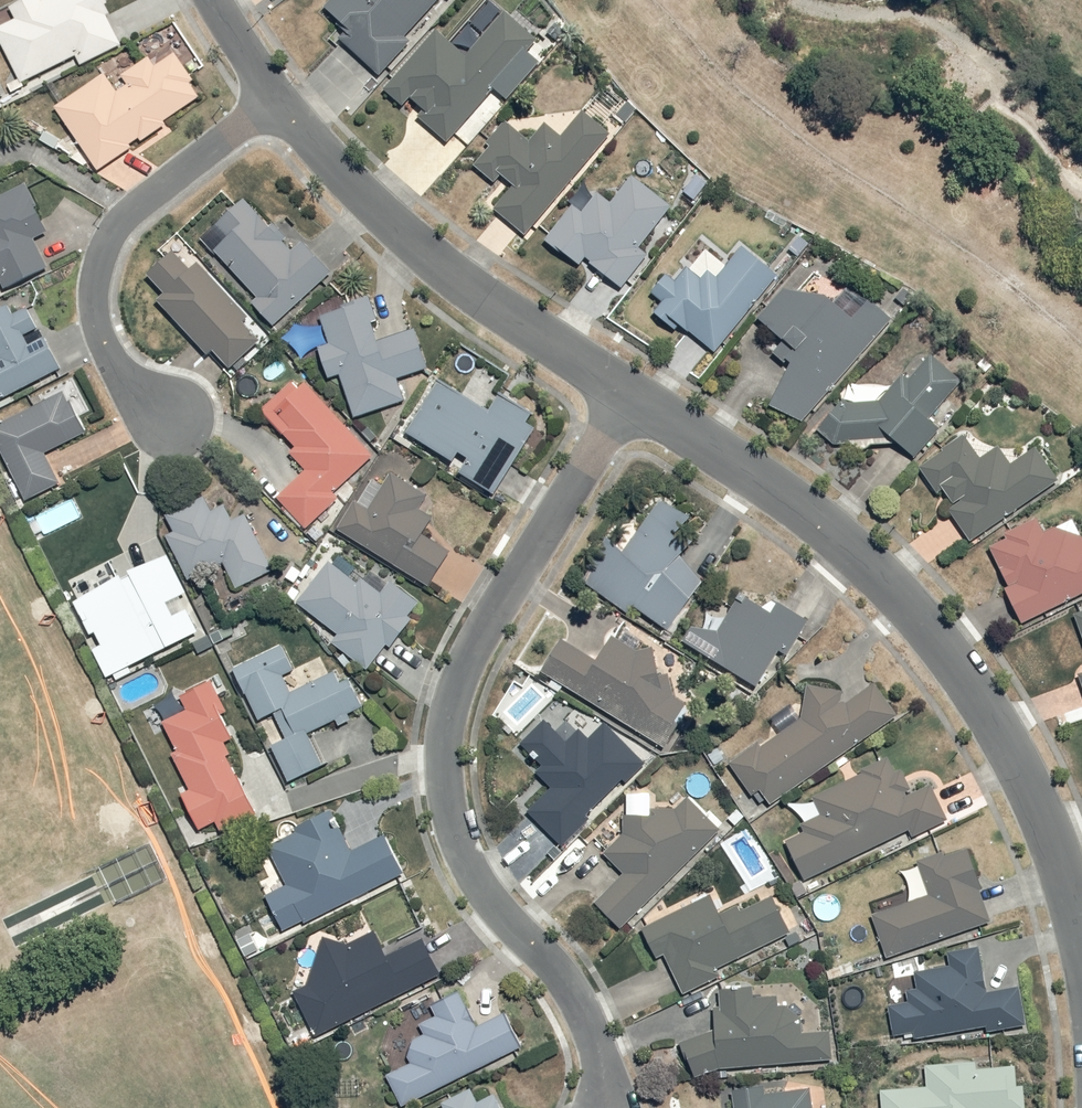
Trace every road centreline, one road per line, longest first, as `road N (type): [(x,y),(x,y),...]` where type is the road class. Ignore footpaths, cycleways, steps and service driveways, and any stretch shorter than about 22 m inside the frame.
road 1 (residential): [(601,1107),(556,968),(476,861),(459,765),(490,650),(649,391)]
road 2 (residential): [(1081,990),(1073,904),(1022,756),(942,612),(649,391)]
road 3 (residential): [(649,391),(441,249),(296,84)]
road 4 (residential): [(183,420),(98,312),(88,269),(146,180),(296,84)]

